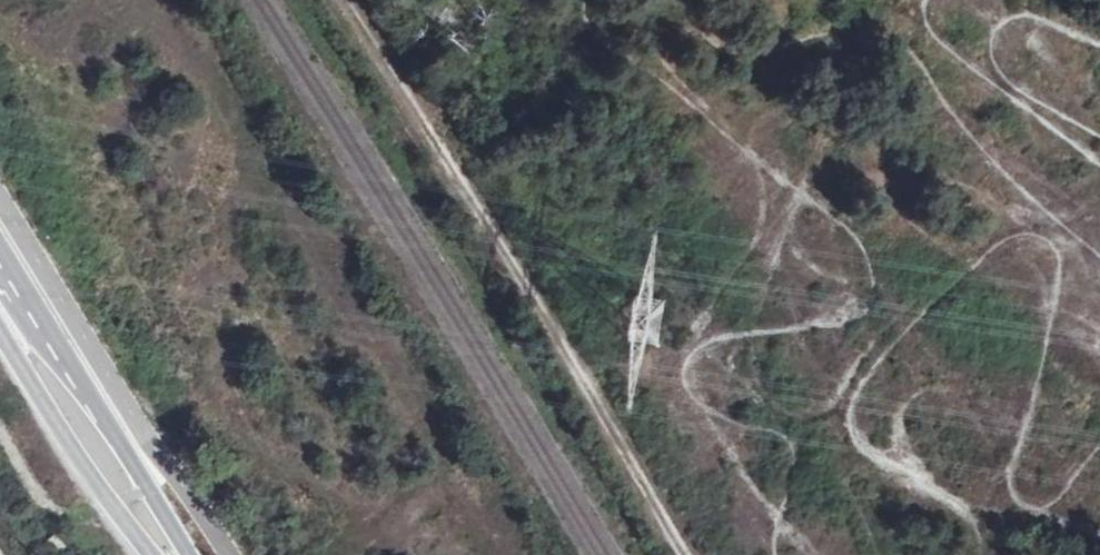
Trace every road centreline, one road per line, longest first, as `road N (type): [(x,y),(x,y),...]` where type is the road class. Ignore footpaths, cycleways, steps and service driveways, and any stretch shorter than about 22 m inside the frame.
road 1 (track): [(685,554),(562,340),(347,0)]
road 2 (tertiary): [(183,554),(0,246)]
road 3 (tertiary): [(0,331),(111,502),(156,554)]

